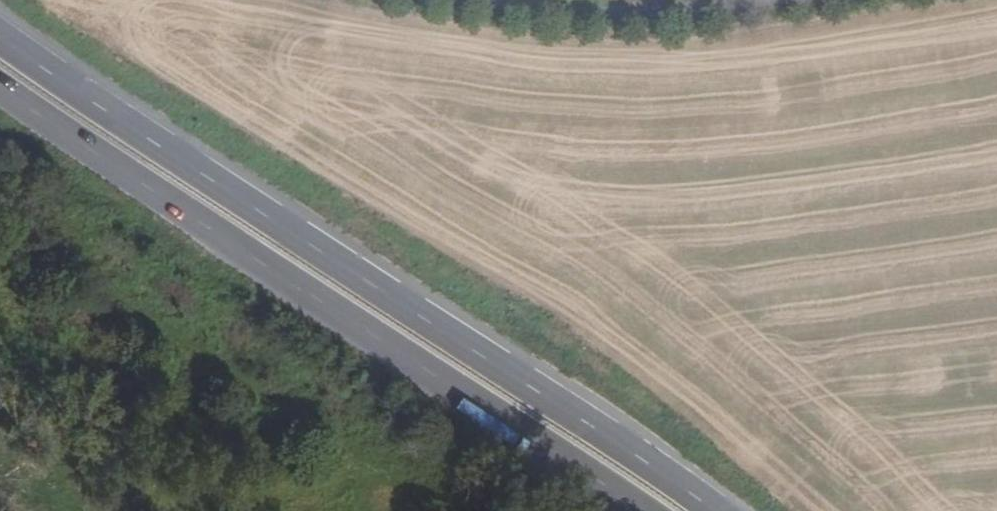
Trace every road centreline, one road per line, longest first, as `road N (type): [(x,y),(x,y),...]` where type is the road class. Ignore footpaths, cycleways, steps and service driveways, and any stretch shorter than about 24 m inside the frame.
road 1 (primary): [(708,510),(0,40)]
road 2 (primary): [(0,90),(632,510)]

